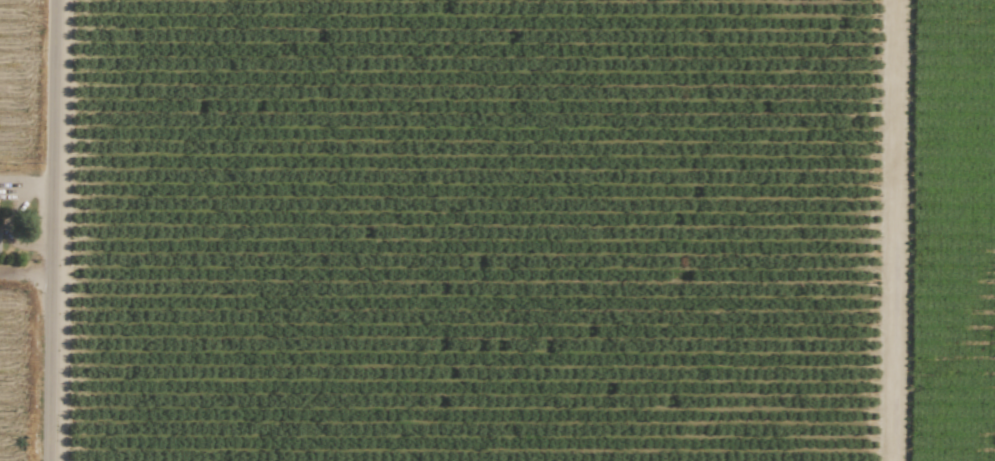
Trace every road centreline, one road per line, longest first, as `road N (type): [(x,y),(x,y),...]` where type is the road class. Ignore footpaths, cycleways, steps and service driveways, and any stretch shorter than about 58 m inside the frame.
road 1 (tertiary): [(60,0),(49,460)]
road 2 (track): [(888,0),(885,460)]

